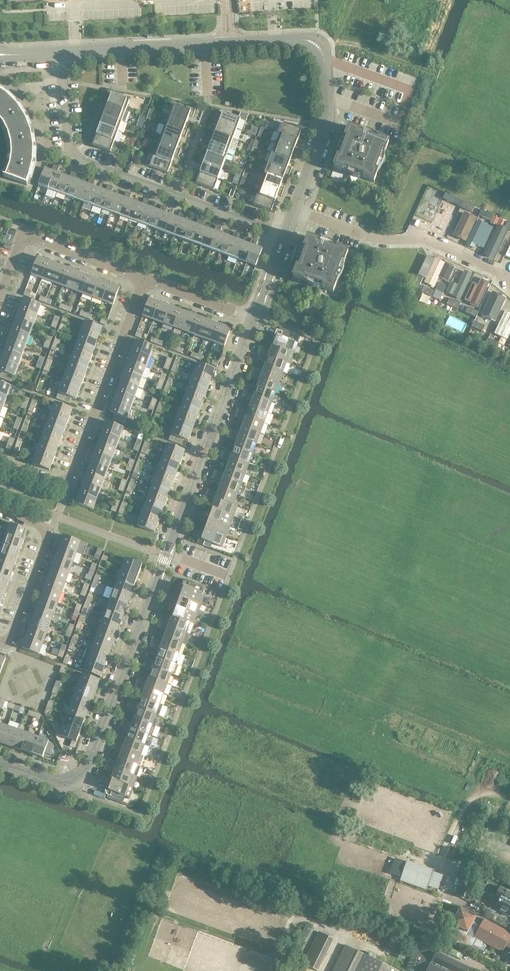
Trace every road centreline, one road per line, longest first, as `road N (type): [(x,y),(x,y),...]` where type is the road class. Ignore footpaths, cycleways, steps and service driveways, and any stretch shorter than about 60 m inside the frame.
road 1 (tertiary): [(0,765),(64,783),(87,761),(254,318)]
road 2 (tertiary): [(293,210),(327,120),(324,60),(314,43),(61,53)]
road 3 (residential): [(284,235),(71,154),(61,53)]
road 4 (residential): [(0,459),(59,480),(72,474),(142,276)]
road 5 (residential): [(509,278),(431,241),(363,235),(293,210)]
road 6 (track): [(339,38),(457,82)]
road 7 (residential): [(0,638),(17,624),(53,528)]
road 8 (residential): [(142,276),(25,236)]

